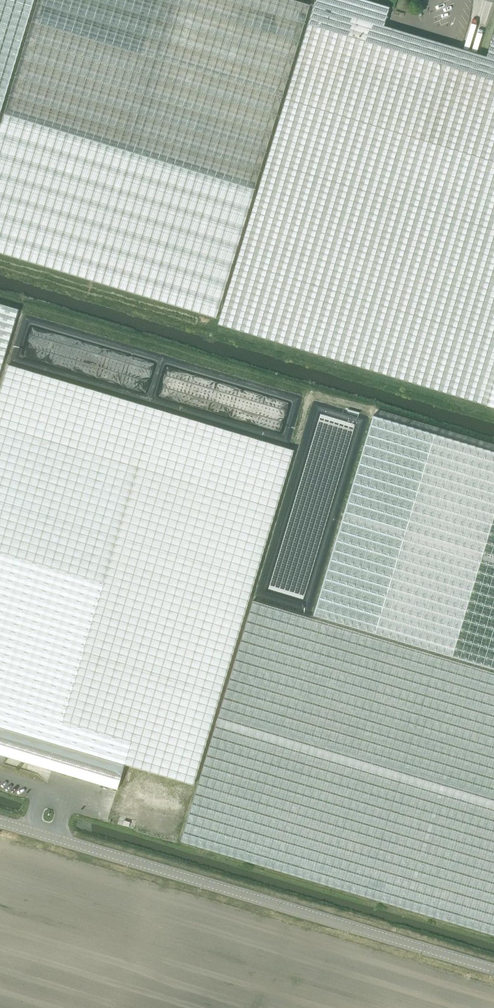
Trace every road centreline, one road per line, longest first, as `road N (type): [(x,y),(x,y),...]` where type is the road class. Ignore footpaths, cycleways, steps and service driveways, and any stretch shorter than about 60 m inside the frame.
road 1 (unclassified): [(493,969),(0,821)]

